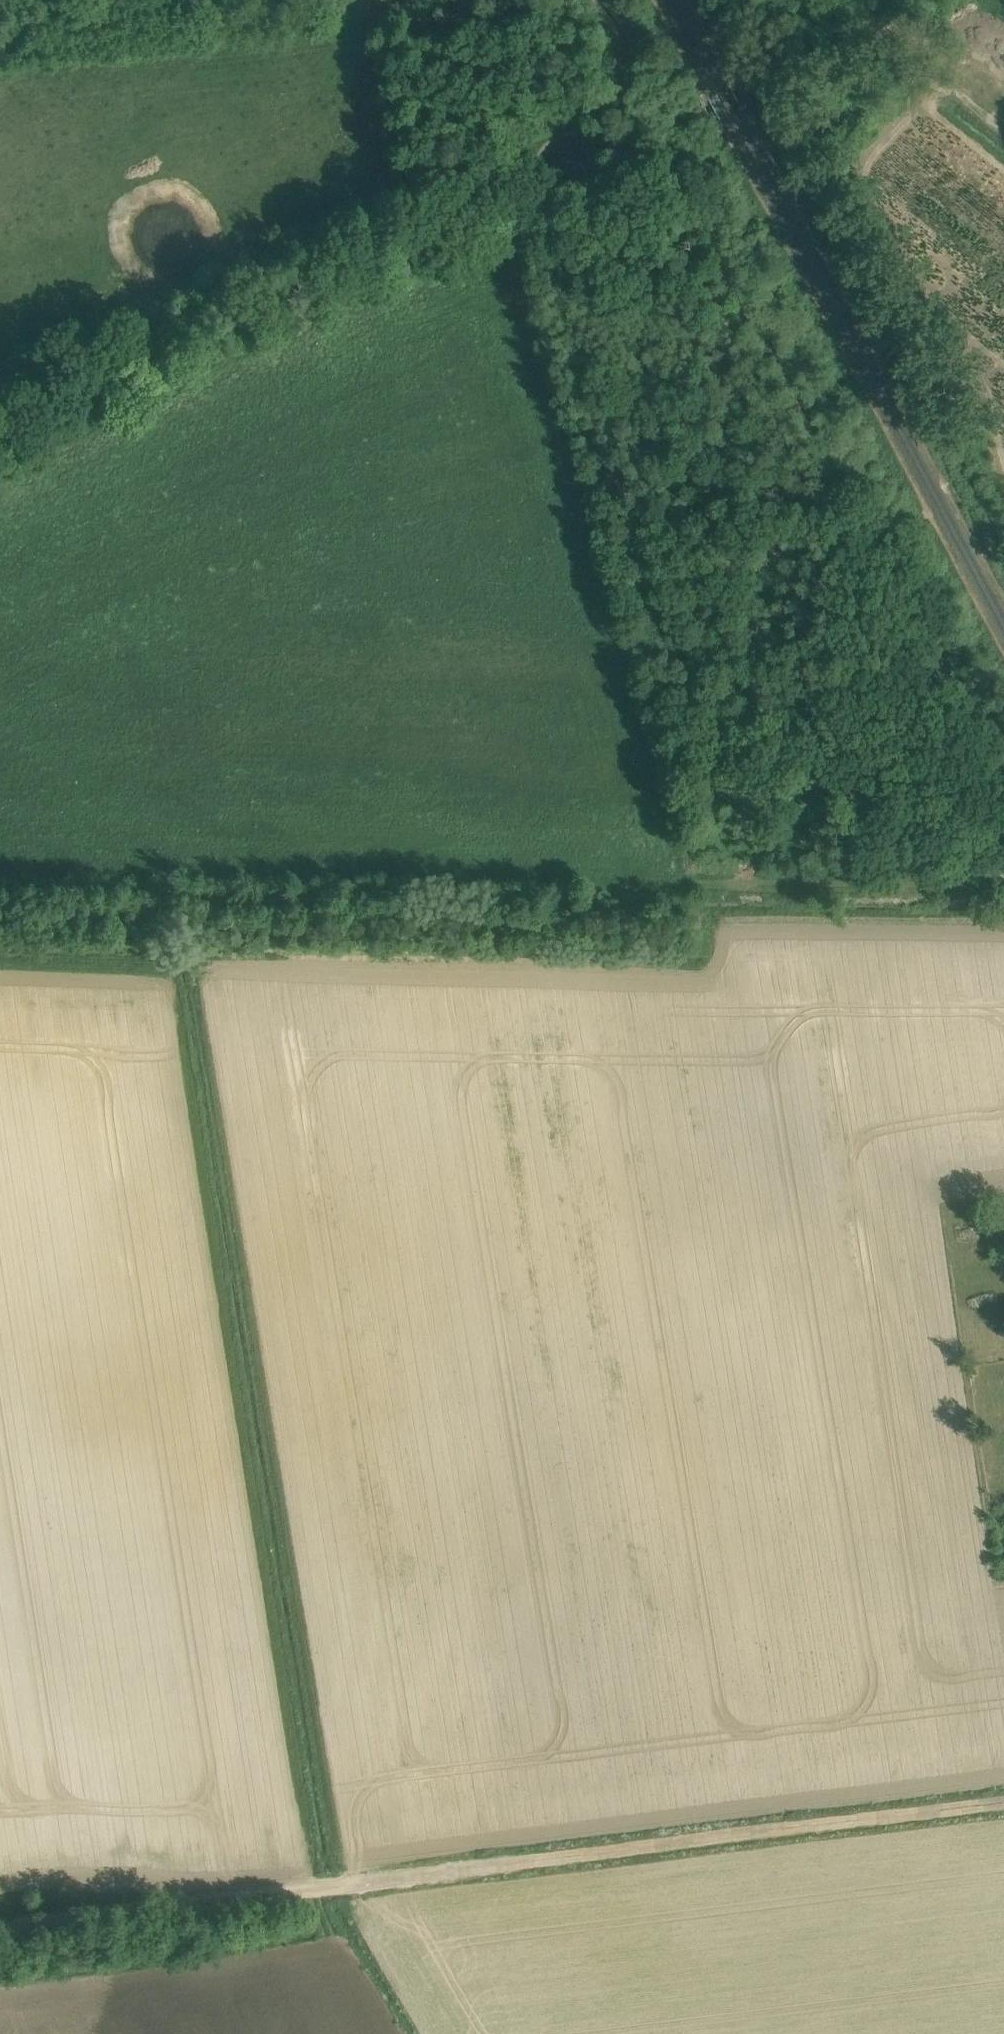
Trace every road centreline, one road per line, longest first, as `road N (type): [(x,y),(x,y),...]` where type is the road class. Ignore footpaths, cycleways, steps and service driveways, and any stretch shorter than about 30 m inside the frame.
road 1 (track): [(1003,1807),(0,1924)]
road 2 (track): [(704,886),(1003,892)]
road 3 (track): [(593,0),(619,47),(622,86),(559,128),(558,145)]

